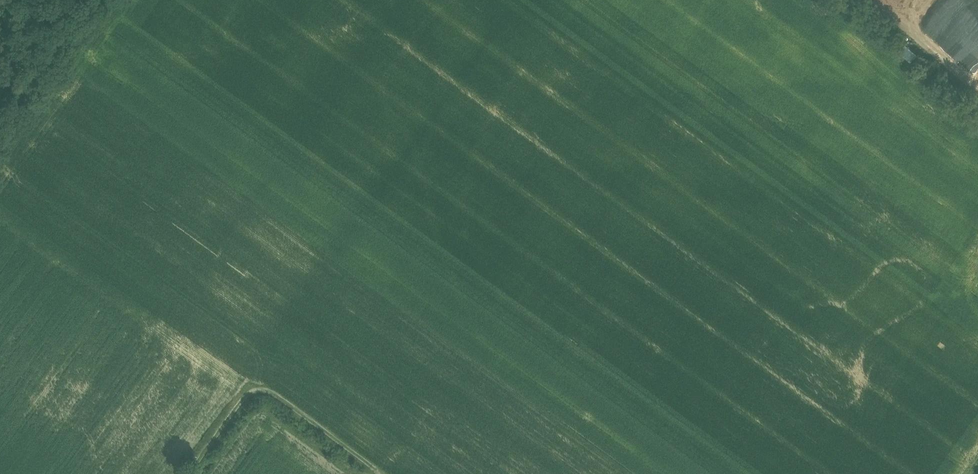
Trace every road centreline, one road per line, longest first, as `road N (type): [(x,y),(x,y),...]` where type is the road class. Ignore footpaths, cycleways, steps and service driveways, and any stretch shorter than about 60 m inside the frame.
road 1 (track): [(871,0),(977,89)]

